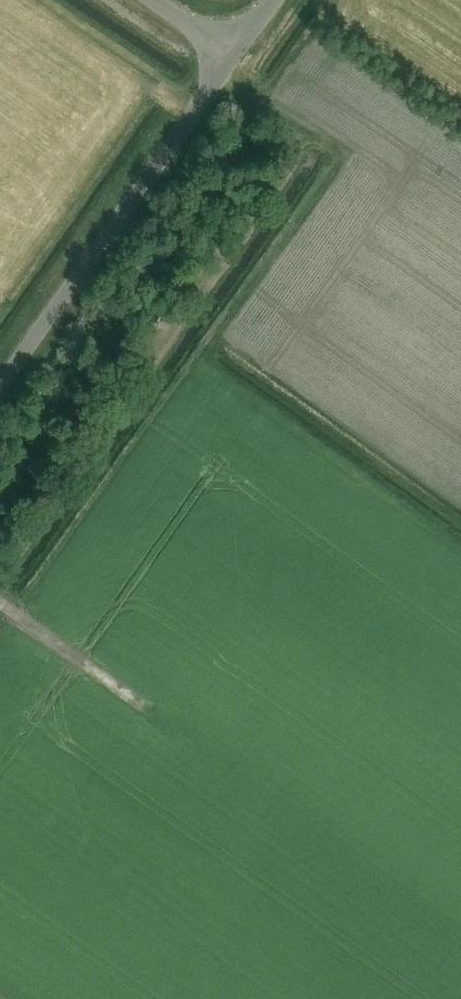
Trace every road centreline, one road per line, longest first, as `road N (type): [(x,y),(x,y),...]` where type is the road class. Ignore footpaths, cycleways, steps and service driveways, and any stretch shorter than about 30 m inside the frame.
road 1 (unclassified): [(0,378),(229,56)]

